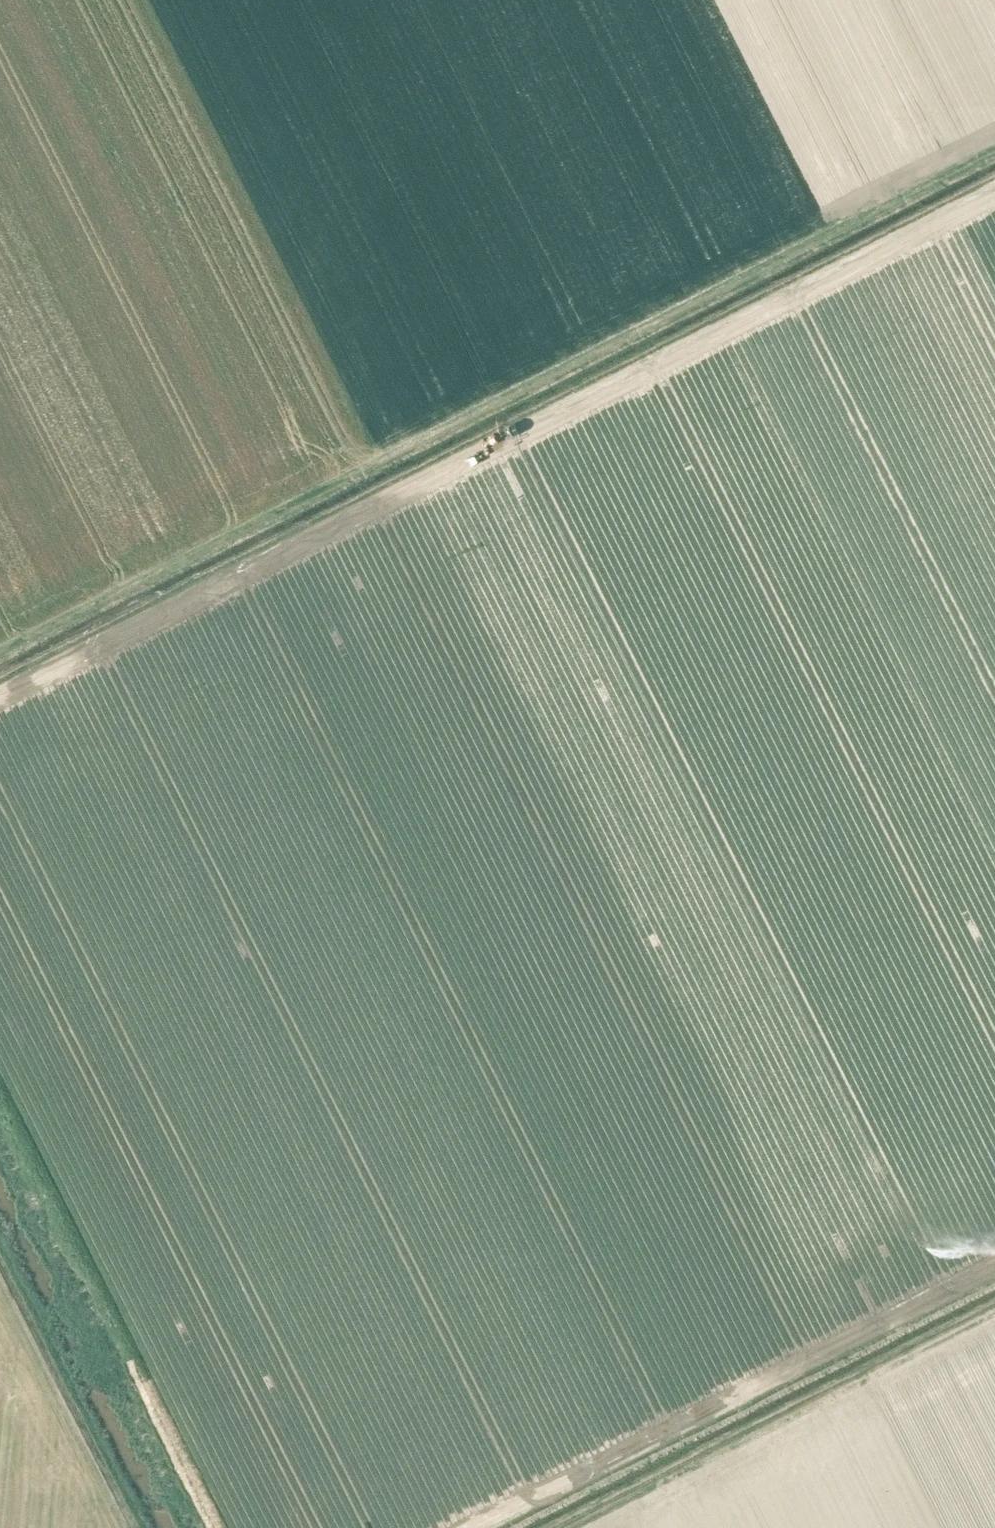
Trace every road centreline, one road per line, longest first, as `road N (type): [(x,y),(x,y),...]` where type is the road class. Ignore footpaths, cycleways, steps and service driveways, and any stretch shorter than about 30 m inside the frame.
road 1 (track): [(852,1380),(994,1308)]

